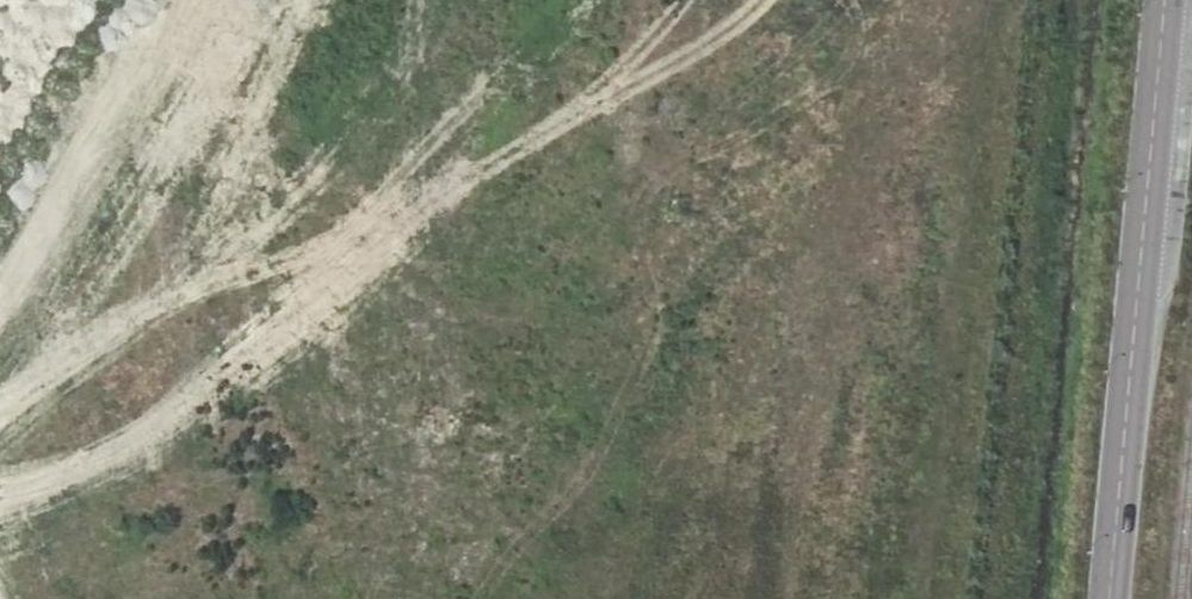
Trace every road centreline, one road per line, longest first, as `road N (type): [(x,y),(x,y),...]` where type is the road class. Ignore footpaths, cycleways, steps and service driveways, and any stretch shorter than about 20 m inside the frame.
road 1 (unclassified): [(1111,598),(1166,0)]

